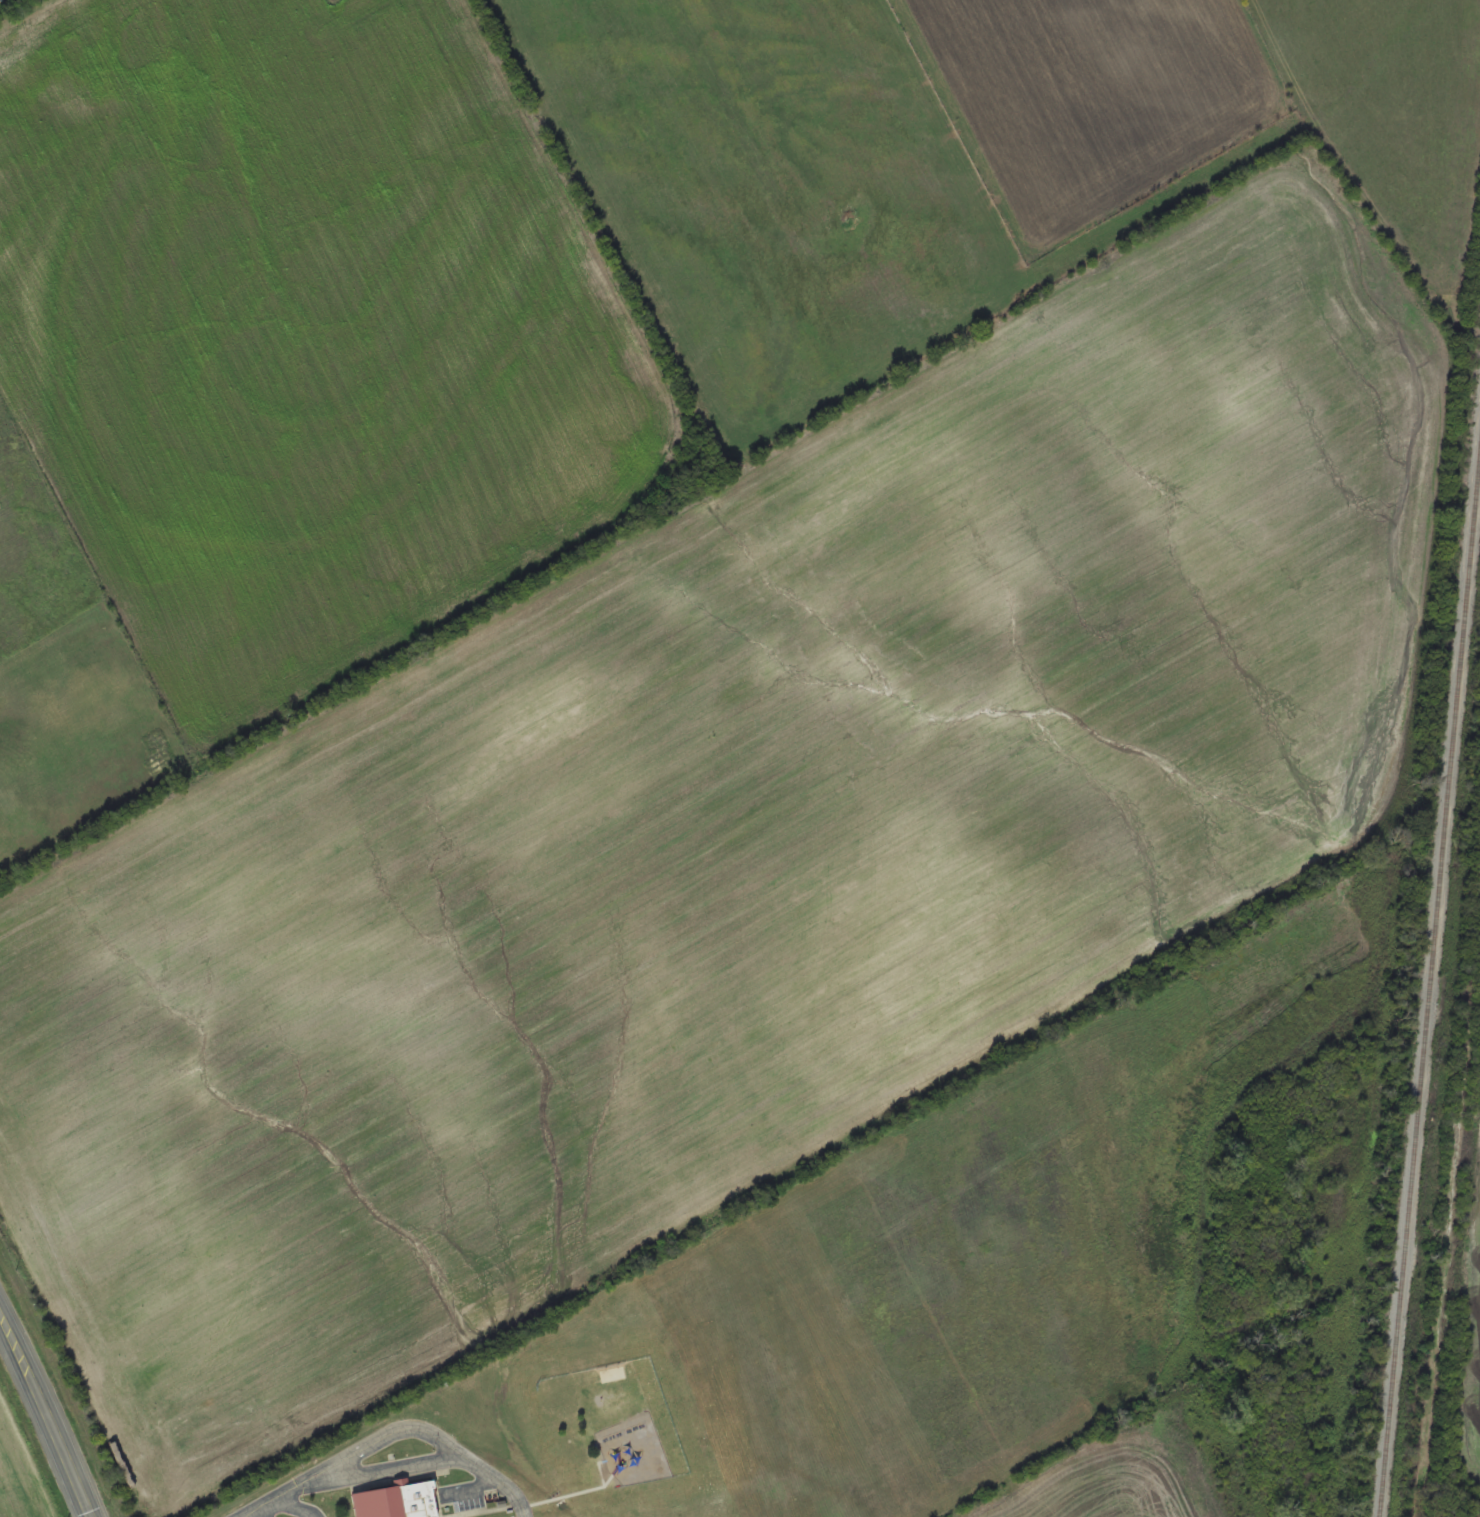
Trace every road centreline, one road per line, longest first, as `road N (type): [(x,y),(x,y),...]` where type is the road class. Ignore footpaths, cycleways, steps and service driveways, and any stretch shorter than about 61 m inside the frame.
road 1 (tertiary): [(92,1516),(0,1318)]

